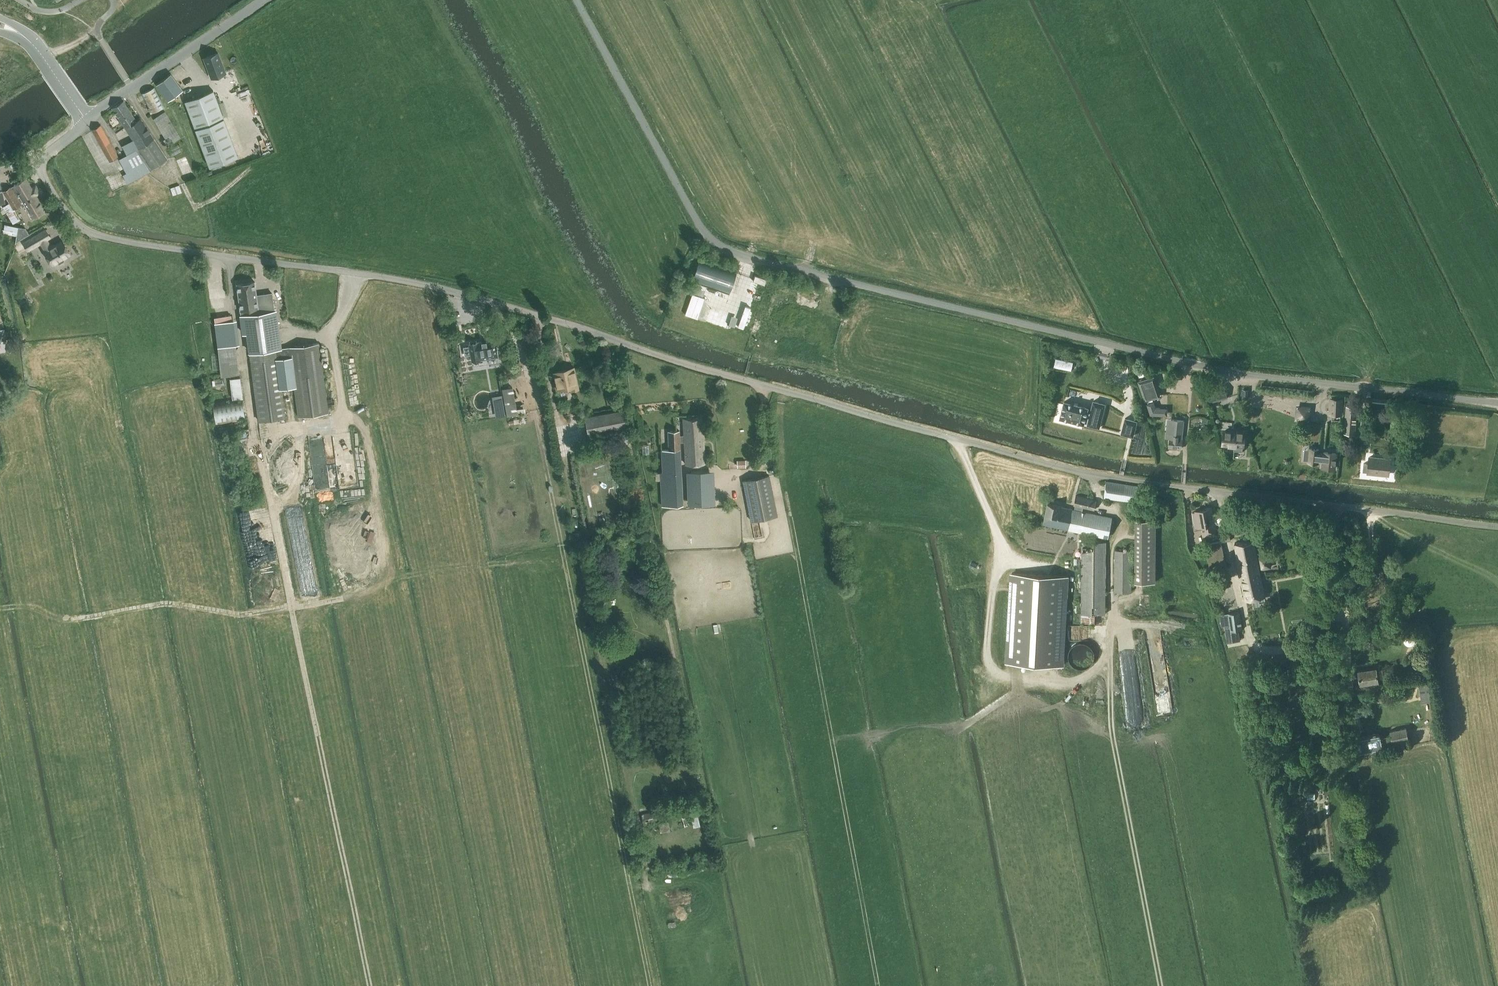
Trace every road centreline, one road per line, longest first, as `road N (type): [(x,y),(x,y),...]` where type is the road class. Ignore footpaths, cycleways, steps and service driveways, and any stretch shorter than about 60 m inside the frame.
road 1 (unclassified): [(38,160),(66,212),(100,236),(463,294),(1076,471),(1497,527)]
road 2 (unclassified): [(577,0),(699,223),(731,251),(1234,373),(1497,403)]
road 3 (track): [(650,985),(537,410),(502,305)]
road 4 (track): [(878,985),(787,491),(781,391)]
road 5 (track): [(0,608),(86,614),(167,600),(240,613),(329,599),(441,567),(565,554)]
road 6 (track): [(369,985),(292,607)]
road 7 (unclassified): [(132,88),(266,0)]

